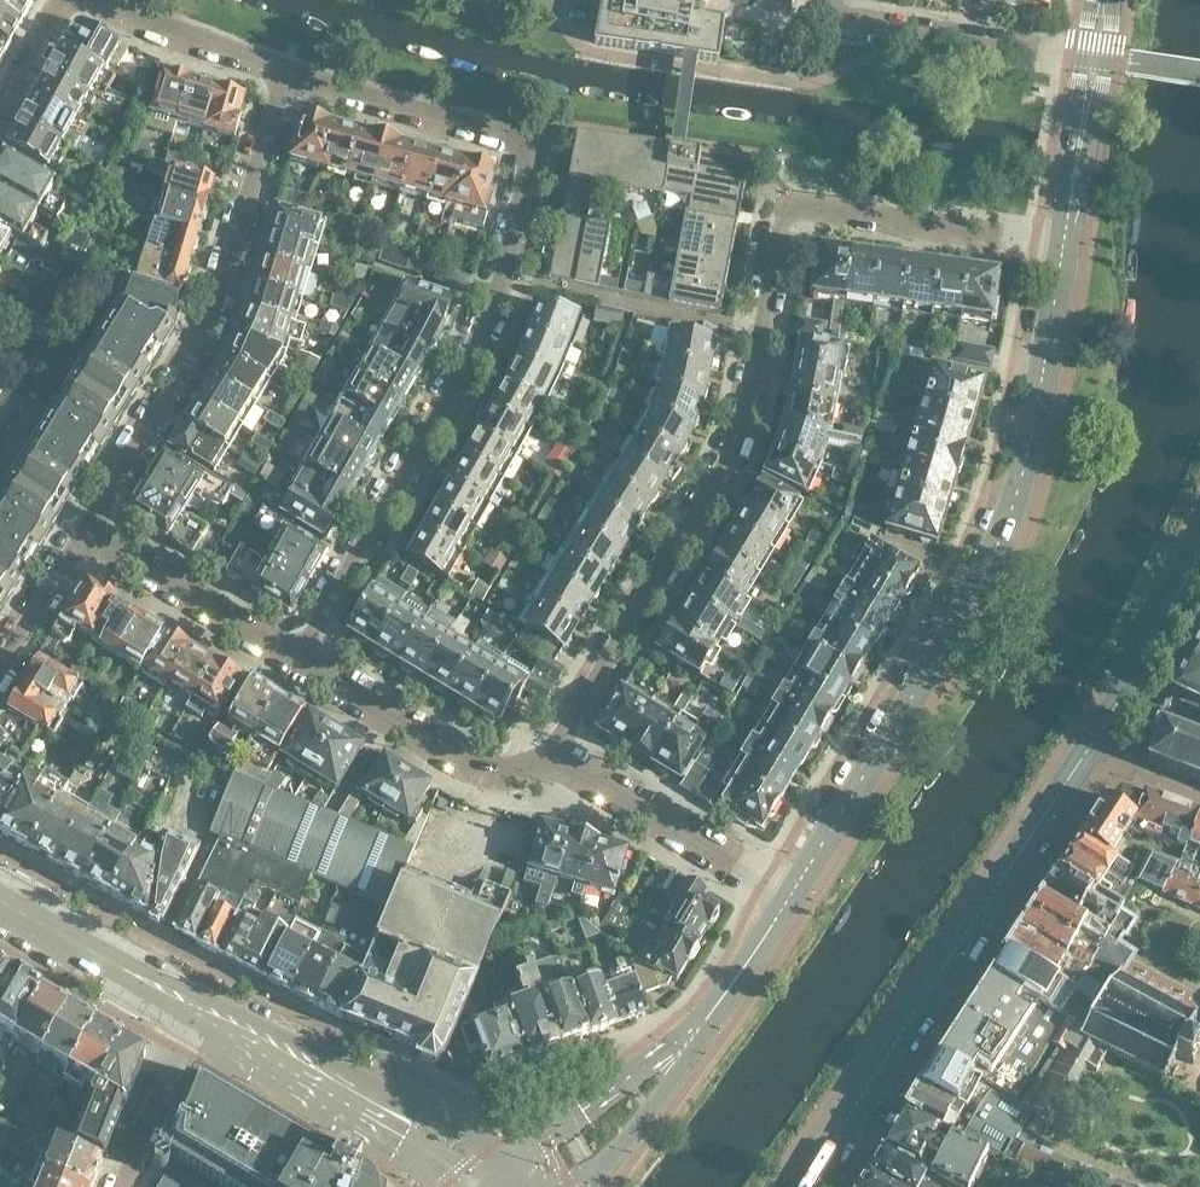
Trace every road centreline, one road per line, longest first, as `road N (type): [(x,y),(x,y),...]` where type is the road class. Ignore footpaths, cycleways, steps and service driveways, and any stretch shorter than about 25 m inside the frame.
road 1 (residential): [(558,773),(563,727),(713,475),(742,406),(789,205),(1062,245)]
road 2 (residential): [(286,74),(532,140),(487,330),(296,665)]
road 3 (secondary): [(787,895),(987,565),(1031,436),(1062,245)]
road 4 (tertiary): [(801,1186),(1081,746)]
road 5 (residential): [(78,535),(209,321),(286,74)]
road 6 (secondary): [(517,1162),(494,1144),(250,1039)]
road 7 (residential): [(558,773),(480,766),(296,665)]
road 8 (residential): [(1096,58),(822,9),(823,0)]
road 9 (secondary): [(734,980),(640,1067),(517,1162)]
road 10 (residential): [(787,895),(590,778),(558,773)]
road 11 (secondary): [(577,1186),(616,1152),(734,980)]
road 12 (secondary): [(250,1039),(457,1186)]
road 13 (residential): [(296,665),(78,535)]
road 14 (tertiary): [(1081,746),(1199,533)]
road 15 (secondary): [(189,1004),(0,900)]
road 16 (residential): [(103,0),(286,74)]
road 17 (residential): [(123,1186),(189,1004)]
road 18 (secondary): [(1062,245),(1096,58)]
road 19 (residential): [(0,663),(78,535)]
road 20 (residential): [(1081,746),(1199,795)]
road 21 (residential): [(0,111),(61,0)]

